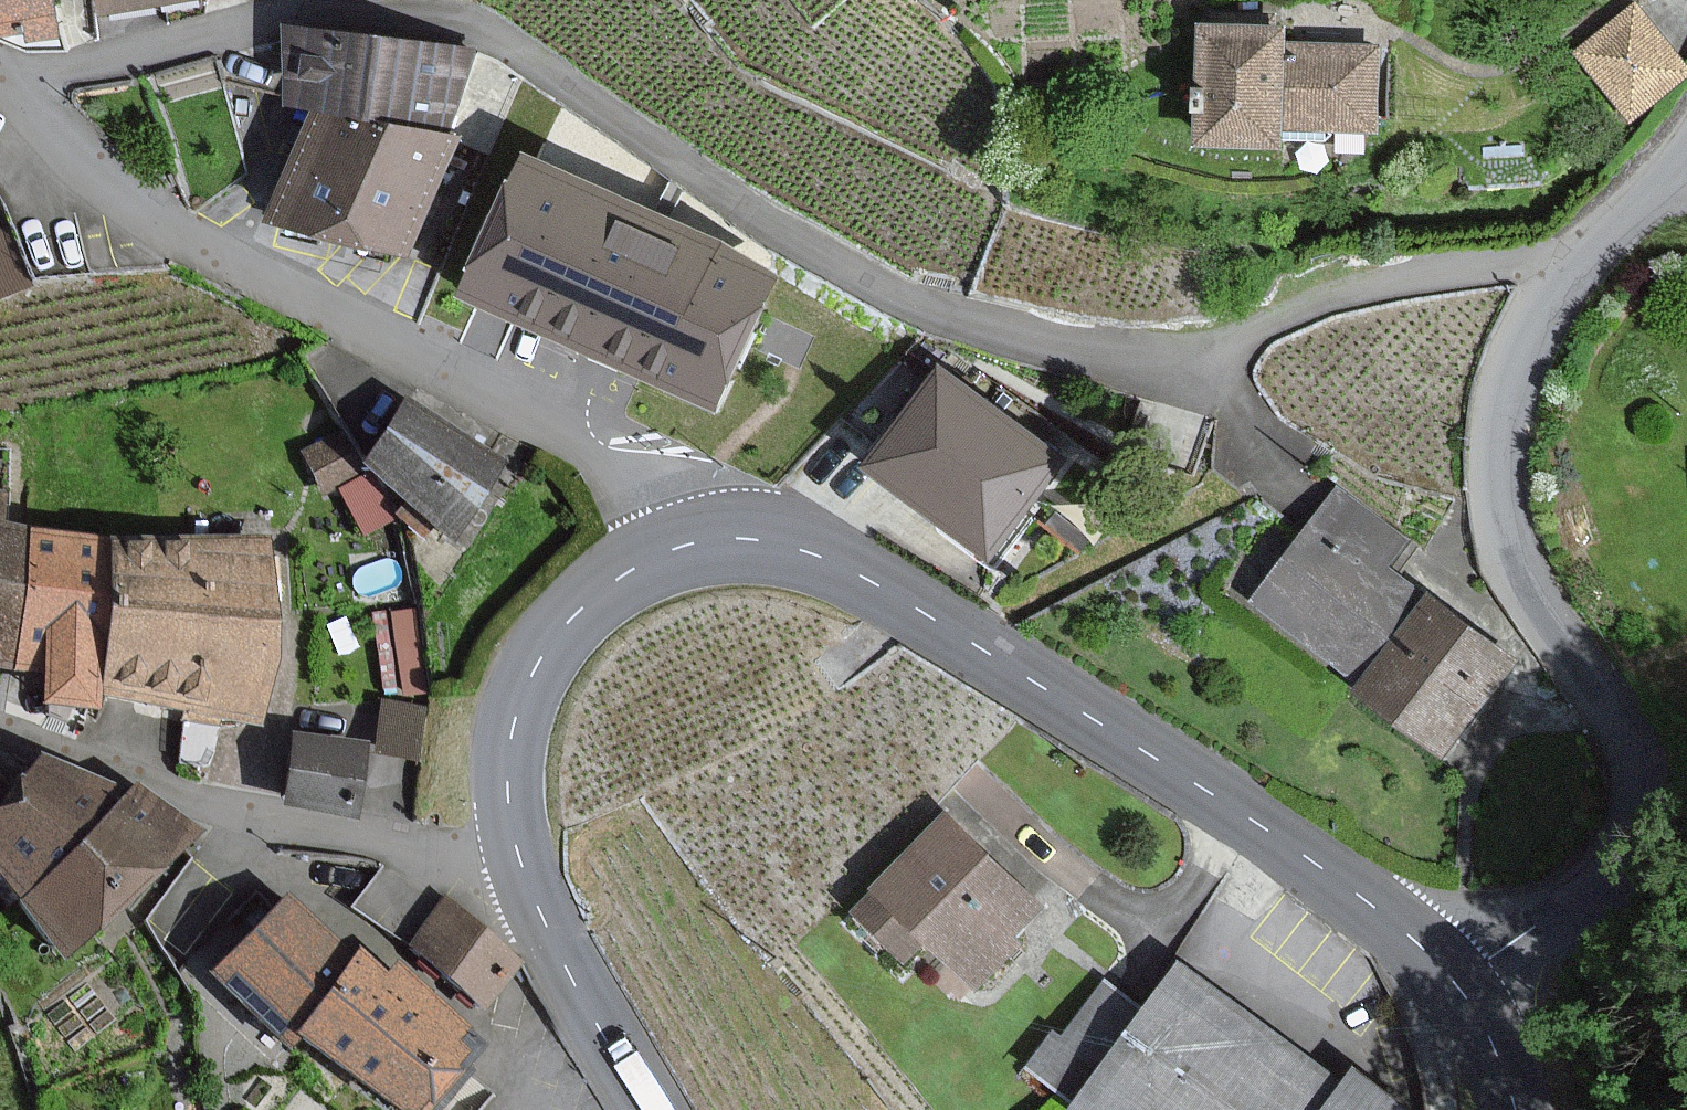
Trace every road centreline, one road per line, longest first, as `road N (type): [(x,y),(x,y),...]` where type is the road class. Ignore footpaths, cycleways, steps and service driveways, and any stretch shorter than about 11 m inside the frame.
road 1 (residential): [(1582,256),(1396,281),(1202,351),(1096,355),(949,316),(874,283),(467,25),(371,16),(281,20),(75,67),(17,89)]
road 2 (secondary): [(711,543),(790,545),(923,612),(1235,808),(1379,915),(1447,978)]
road 3 (tertiary): [(1447,978),(1580,894),(1612,862),(1636,787),(1605,711),(1514,565),(1496,482),(1504,400),(1582,256)]
road 4 (residential): [(711,543),(676,502),(563,430),(252,273),(157,216),(68,146),(17,89)]
road 5 (residential): [(0,728),(258,821),(522,866)]
road 6 (secondary): [(522,866),(508,810),(508,747),(541,658),(608,585),(666,554),(711,543)]
road 7 (secondary): [(650,1109),(573,984),(522,866)]
road 8 (secondary): [(1447,978),(1492,1048),(1515,1109)]
road 9 (tertiary): [(1582,256),(1686,154)]

